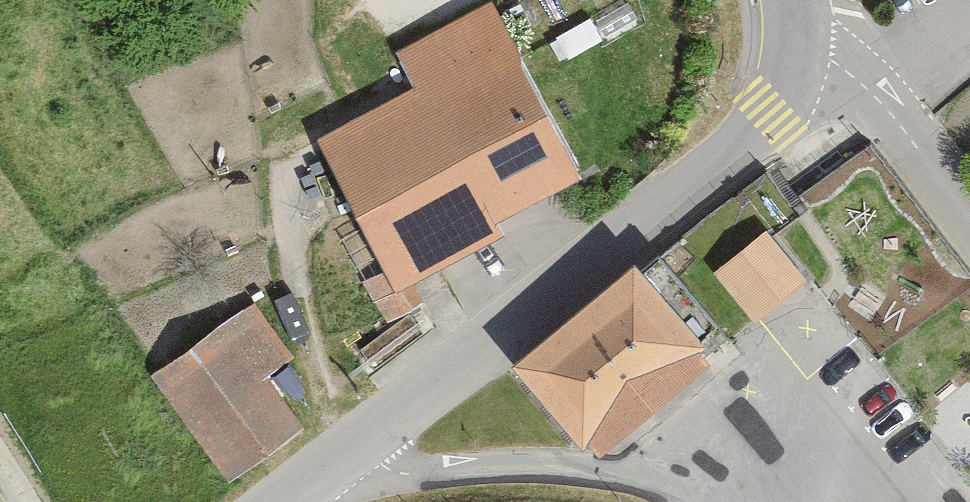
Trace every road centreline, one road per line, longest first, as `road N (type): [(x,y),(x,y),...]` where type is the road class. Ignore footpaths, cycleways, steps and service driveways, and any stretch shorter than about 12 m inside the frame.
road 1 (unclassified): [(335,476),(451,370),(776,112),(791,47),(781,0)]
road 2 (residential): [(335,476),(536,464),(706,479),(763,501)]
road 3 (residential): [(796,0),(969,209)]

